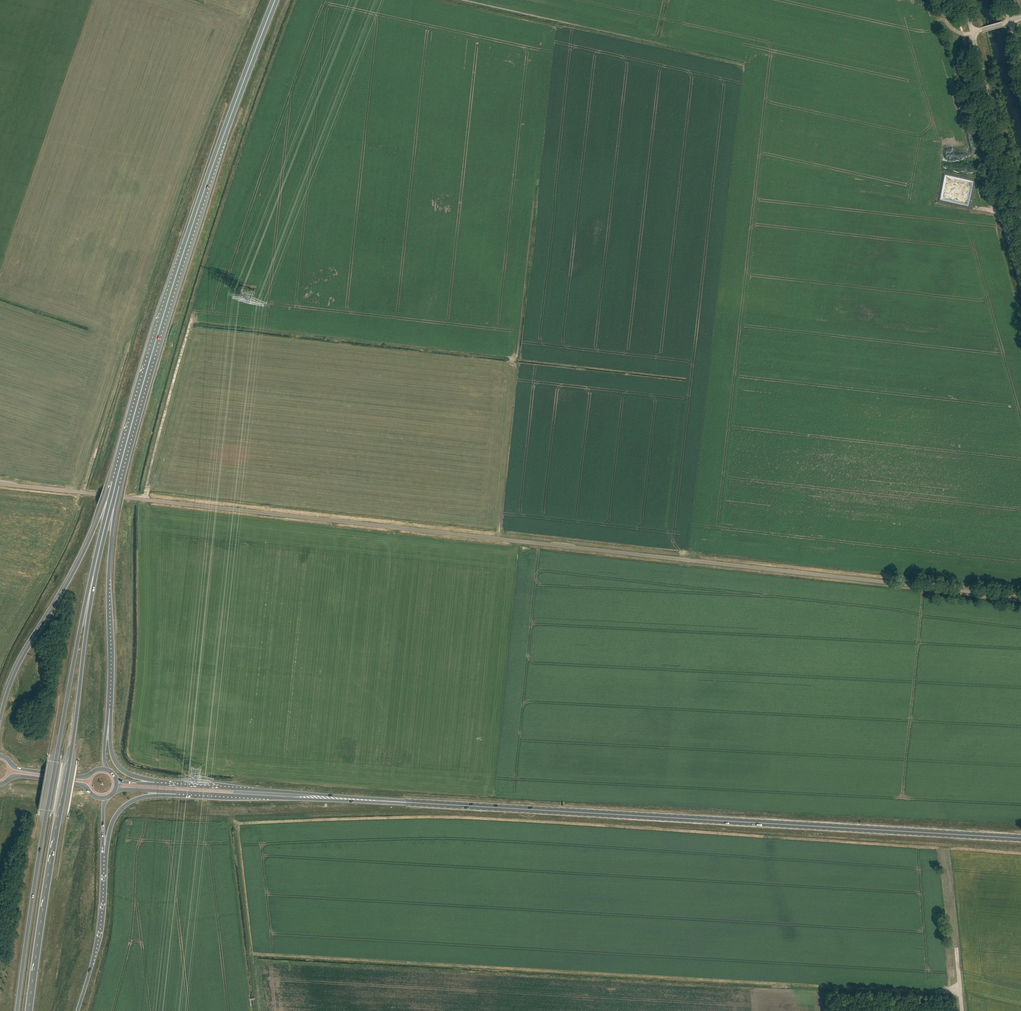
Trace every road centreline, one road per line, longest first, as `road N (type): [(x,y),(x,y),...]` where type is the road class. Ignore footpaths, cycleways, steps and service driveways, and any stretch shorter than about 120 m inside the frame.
road 1 (unclassified): [(128,498),(1020,597)]
road 2 (primary): [(1020,838),(375,800)]
road 3 (trunk): [(115,484),(192,227),(275,0)]
road 4 (trunk): [(98,554),(17,1010)]
road 5 (trunk): [(29,1010),(98,554)]
road 6 (trunk): [(115,484),(22,657),(0,720)]
road 7 (track): [(963,35),(956,55),(1020,283)]
road 8 (trunk): [(108,708),(115,484)]
road 9 (primary): [(375,800),(174,785)]
road 10 (primary): [(186,793),(375,800)]
road 11 (unclassified): [(972,32),(1020,208)]
road 12 (trunk): [(77,1010),(96,949),(104,871)]
road 13 (trunk): [(104,871),(111,826),(124,806),(186,793)]
road 14 (unclassified): [(128,498),(0,483)]

